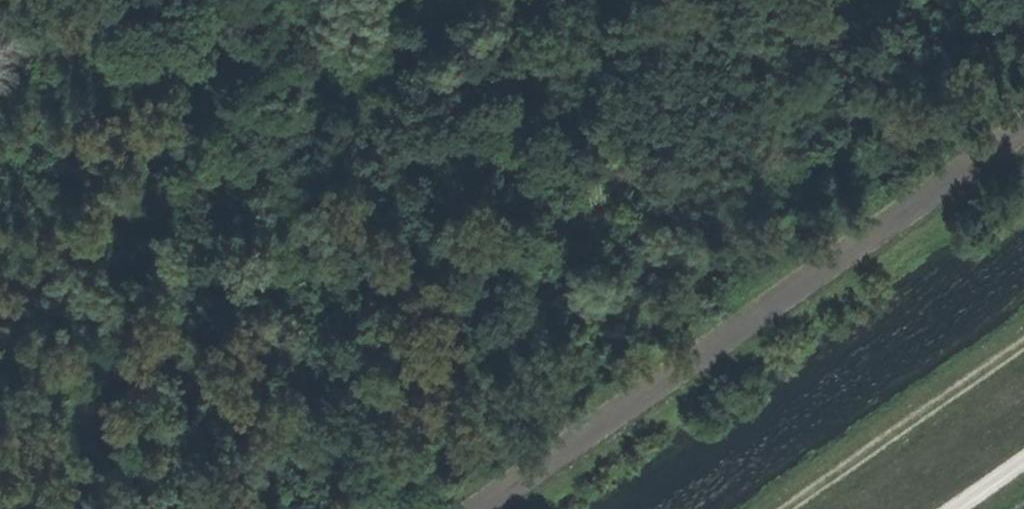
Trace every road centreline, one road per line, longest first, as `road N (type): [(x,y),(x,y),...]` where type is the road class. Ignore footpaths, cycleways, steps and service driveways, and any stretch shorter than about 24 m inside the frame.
road 1 (track): [(786,508),(1023,343)]

